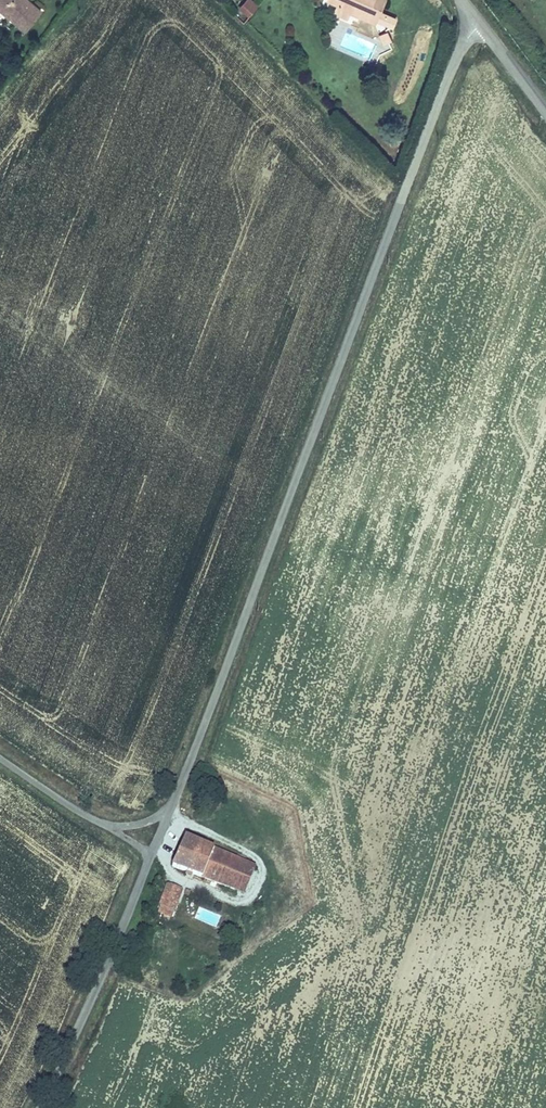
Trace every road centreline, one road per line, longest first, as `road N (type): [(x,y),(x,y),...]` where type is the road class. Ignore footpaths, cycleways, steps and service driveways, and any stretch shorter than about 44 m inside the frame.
road 1 (unclassified): [(174,802),(412,169),(461,46),(480,25)]
road 2 (unclassified): [(39,1107),(150,855)]

